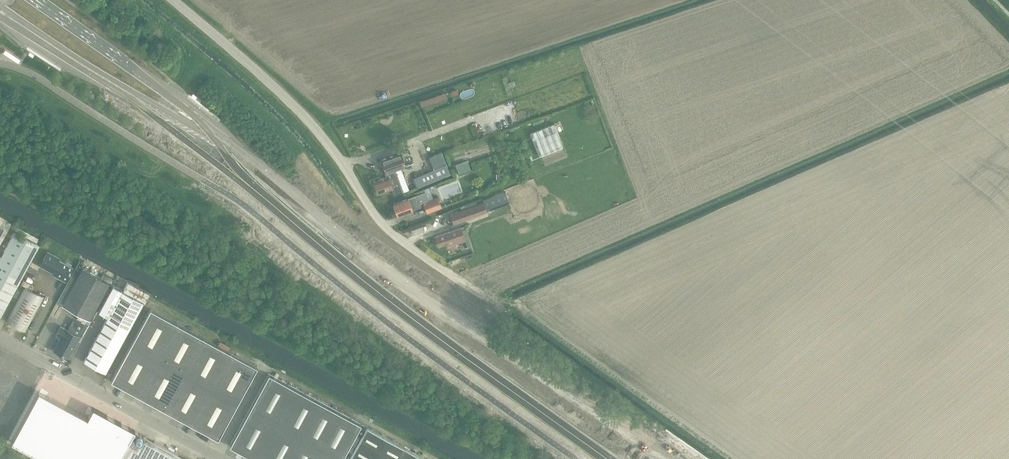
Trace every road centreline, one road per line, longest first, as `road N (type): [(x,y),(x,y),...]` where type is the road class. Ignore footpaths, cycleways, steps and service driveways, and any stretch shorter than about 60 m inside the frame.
road 1 (primary): [(644,455),(424,300),(39,2)]
road 2 (primary): [(23,27),(212,156),(398,307),(591,445)]
road 3 (unclassified): [(172,0),(318,131),(389,231),(488,300)]
road 4 (unclassified): [(221,458),(0,340)]

